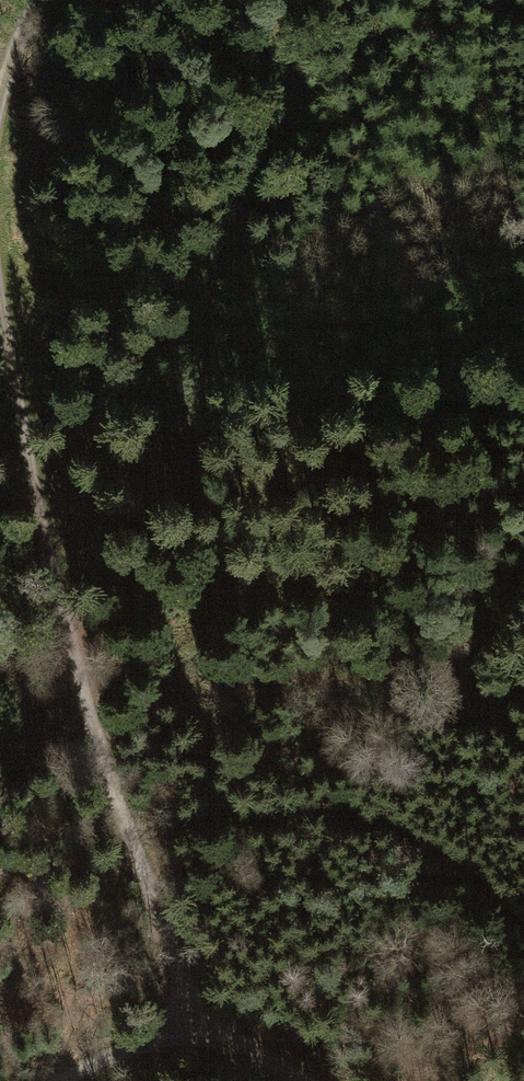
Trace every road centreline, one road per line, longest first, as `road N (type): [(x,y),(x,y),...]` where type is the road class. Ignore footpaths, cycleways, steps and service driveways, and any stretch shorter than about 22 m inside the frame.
road 1 (track): [(169,1022),(173,946),(114,788),(55,588),(0,309)]
road 2 (track): [(55,588),(117,571),(184,566),(246,575),(434,667),(523,575)]
road 3 (track): [(64,1080),(169,1022),(228,1041),(290,1080)]

